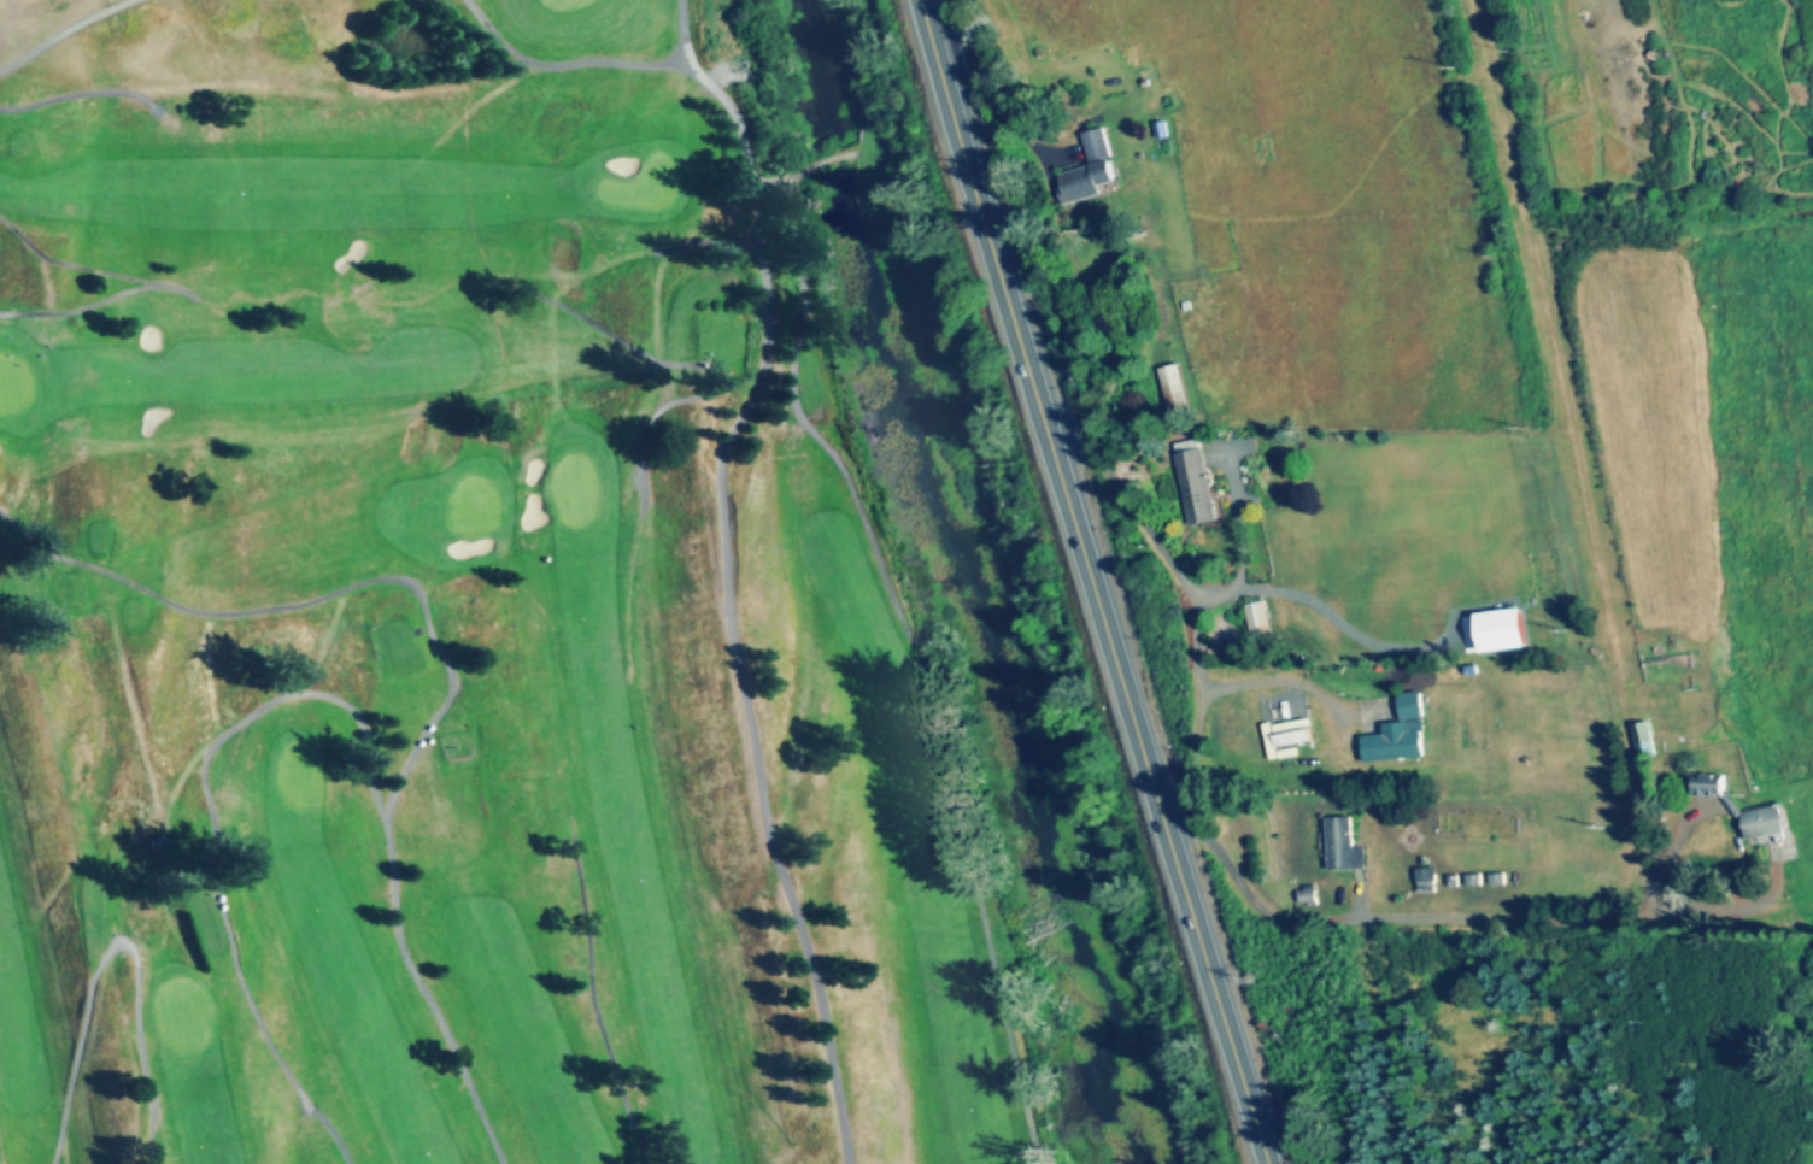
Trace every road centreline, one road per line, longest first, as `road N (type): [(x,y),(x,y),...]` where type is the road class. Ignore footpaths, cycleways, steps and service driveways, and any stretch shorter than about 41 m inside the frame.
road 1 (trunk): [(1267,1163),(917,0)]

